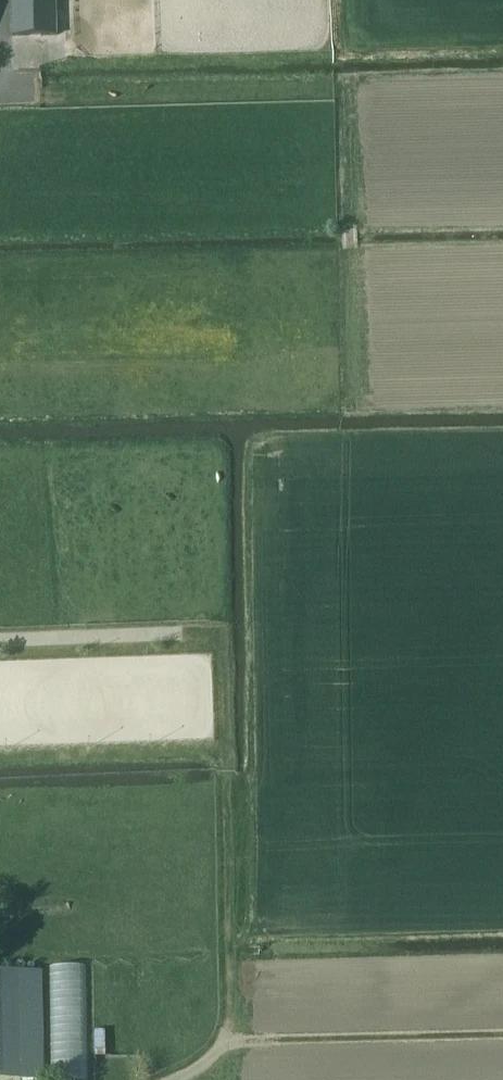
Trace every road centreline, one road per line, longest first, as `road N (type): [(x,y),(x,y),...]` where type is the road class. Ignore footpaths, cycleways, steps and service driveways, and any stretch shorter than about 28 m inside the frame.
road 1 (track): [(171,1079),(235,1042),(502,1035)]

